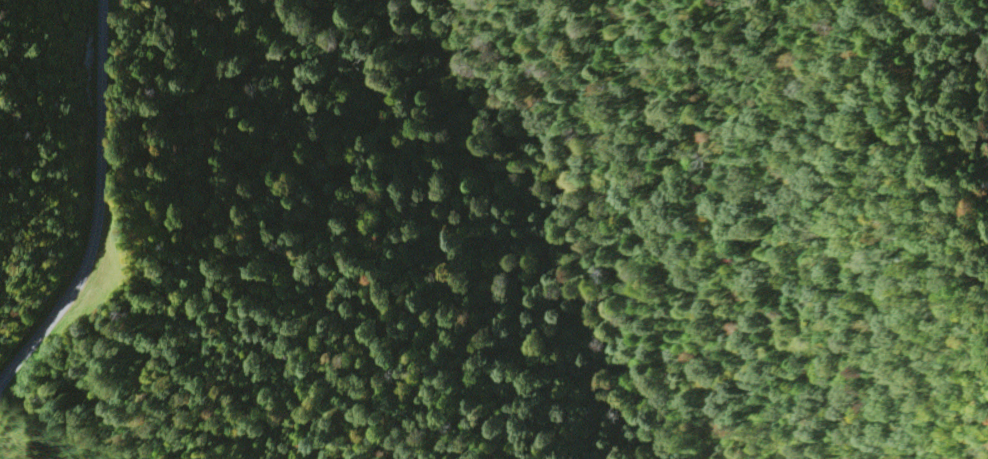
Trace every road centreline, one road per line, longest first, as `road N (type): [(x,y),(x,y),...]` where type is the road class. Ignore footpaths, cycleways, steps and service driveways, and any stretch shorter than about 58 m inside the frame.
road 1 (secondary): [(0,386),(65,301),(93,243),(104,147),(105,0)]

